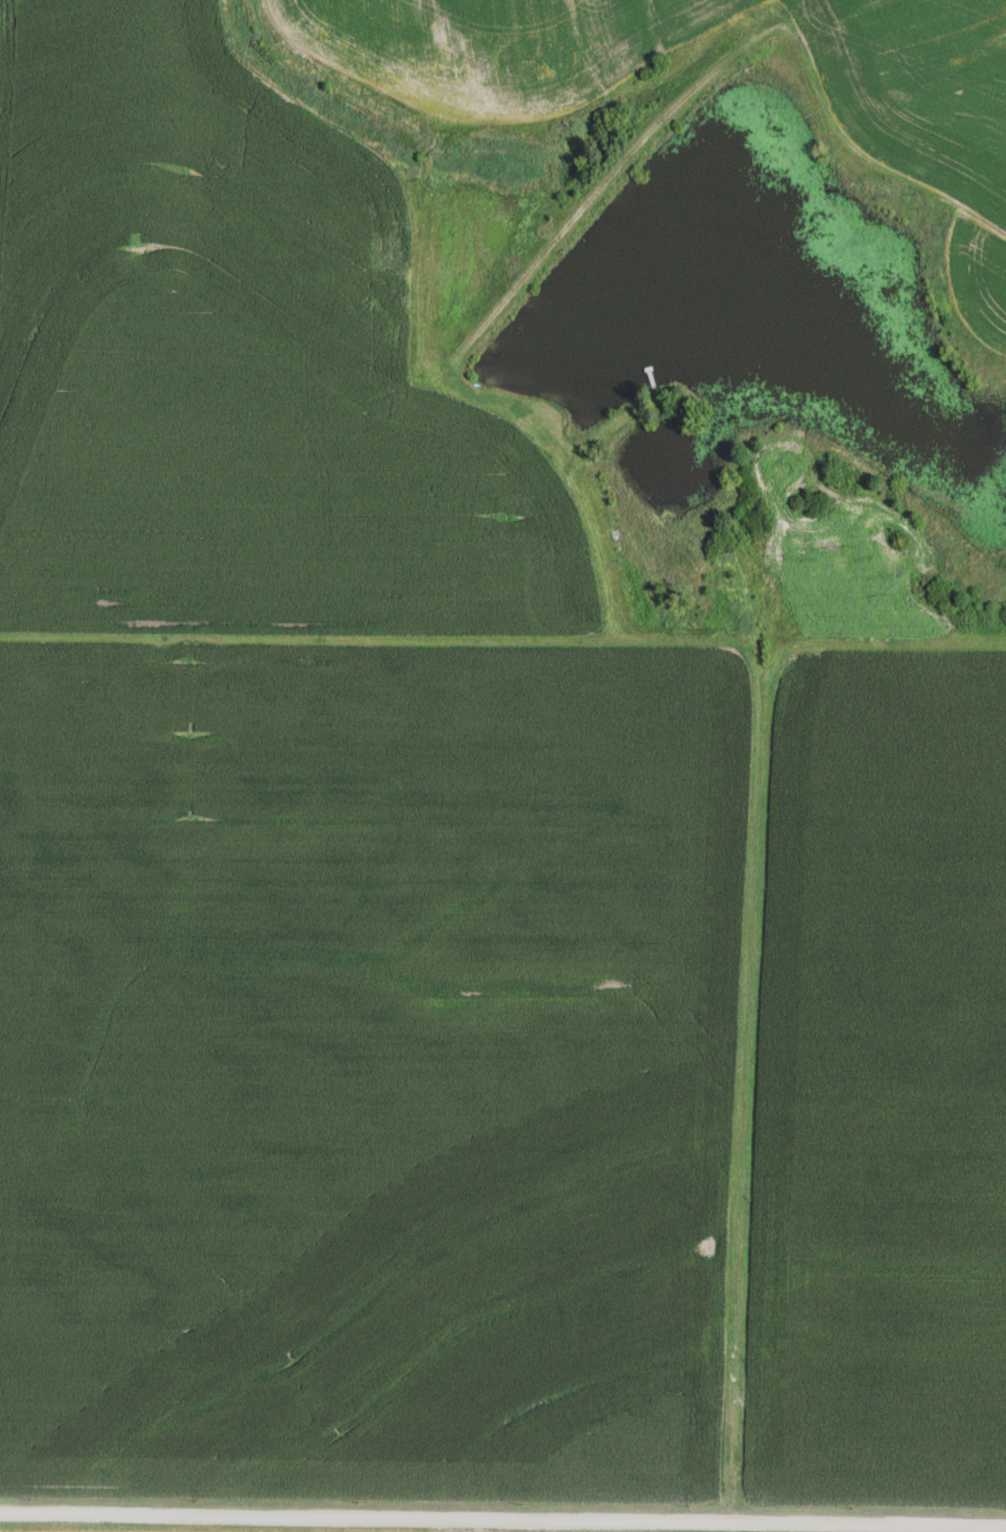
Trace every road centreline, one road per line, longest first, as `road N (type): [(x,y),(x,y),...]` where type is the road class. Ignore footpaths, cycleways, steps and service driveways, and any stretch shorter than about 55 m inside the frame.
road 1 (tertiary): [(0,1514),(1005,1527)]

